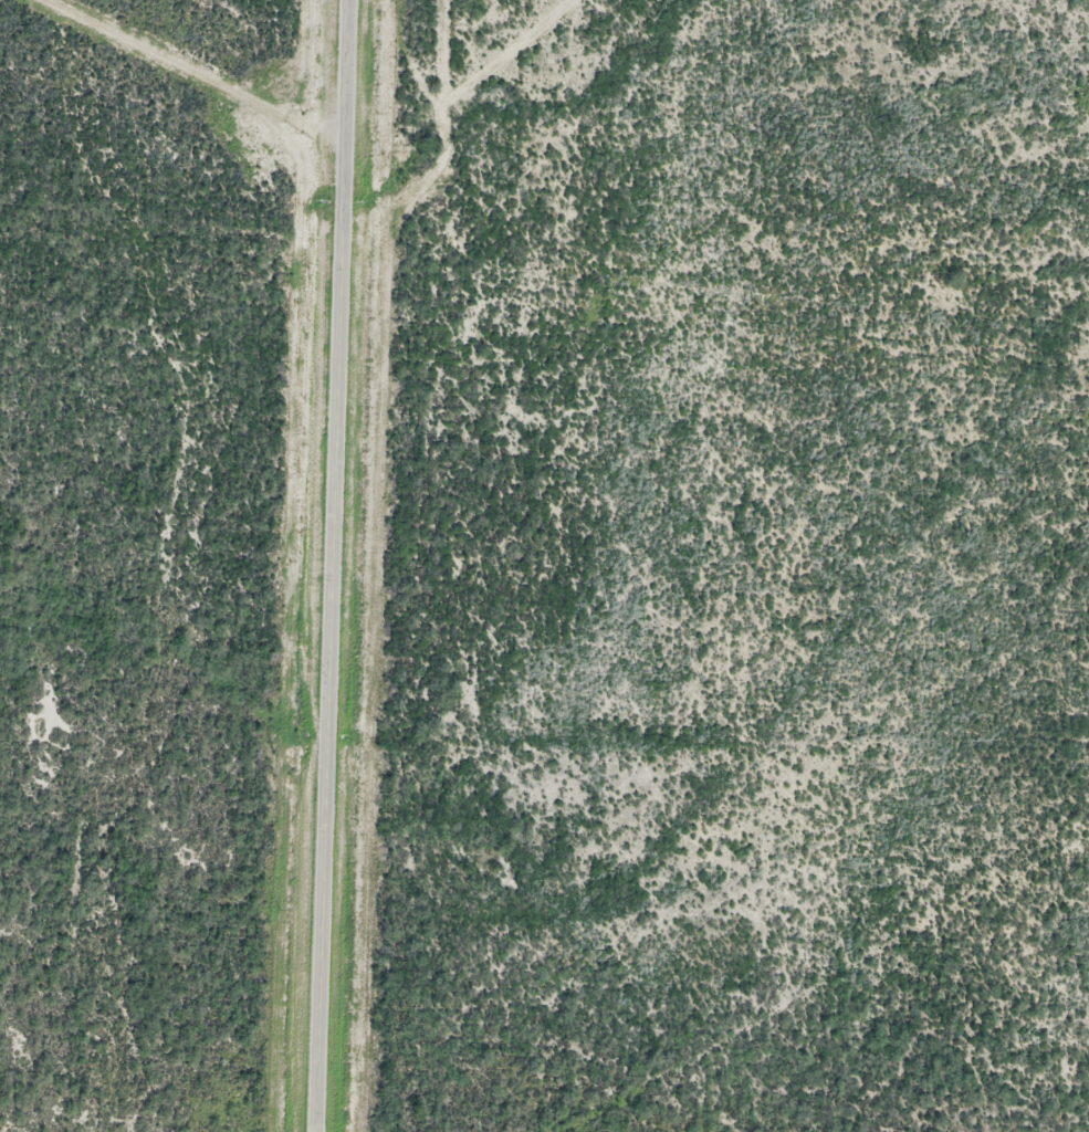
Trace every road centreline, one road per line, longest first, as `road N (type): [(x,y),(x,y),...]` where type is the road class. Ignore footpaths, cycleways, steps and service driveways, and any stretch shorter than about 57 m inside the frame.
road 1 (secondary): [(314,1131),(342,0)]
road 2 (track): [(338,117),(253,106),(37,0)]

